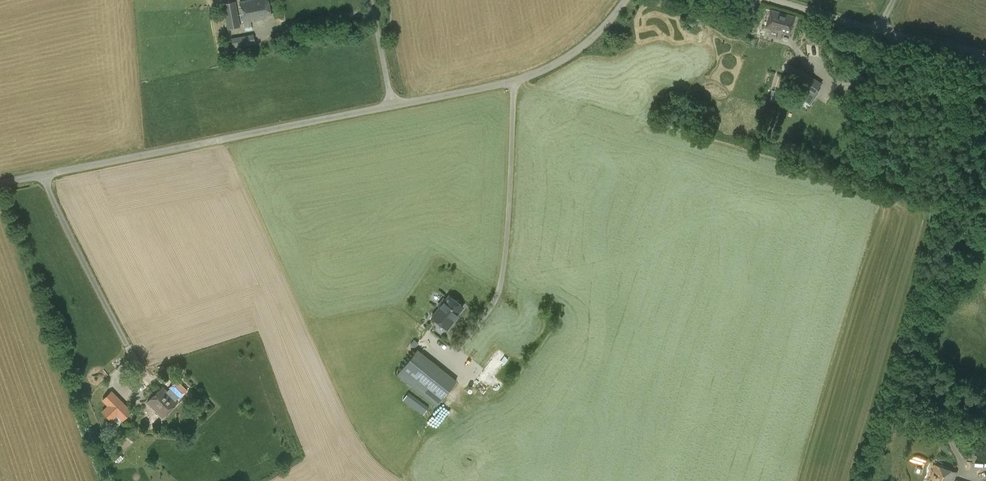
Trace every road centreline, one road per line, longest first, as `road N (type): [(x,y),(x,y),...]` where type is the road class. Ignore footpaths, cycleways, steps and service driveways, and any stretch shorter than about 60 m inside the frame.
road 1 (unclassified): [(623,0),(586,43),(510,81),(0,182)]
road 2 (unclassified): [(985,54),(771,0)]

